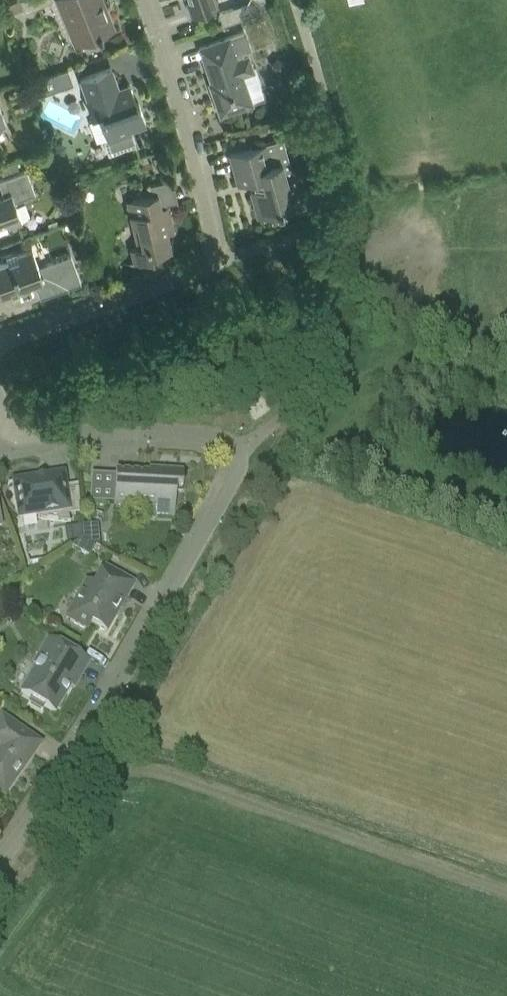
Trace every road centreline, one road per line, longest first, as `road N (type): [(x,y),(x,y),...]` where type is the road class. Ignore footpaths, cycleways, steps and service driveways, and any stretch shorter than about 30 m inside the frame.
road 1 (residential): [(148,0),(219,259),(0,336)]
road 2 (residential): [(238,444),(240,464),(193,553),(0,853)]
road 3 (residential): [(348,227),(337,305),(305,391),(280,420),(238,444)]
road 4 (residential): [(10,436),(132,430),(238,444)]

